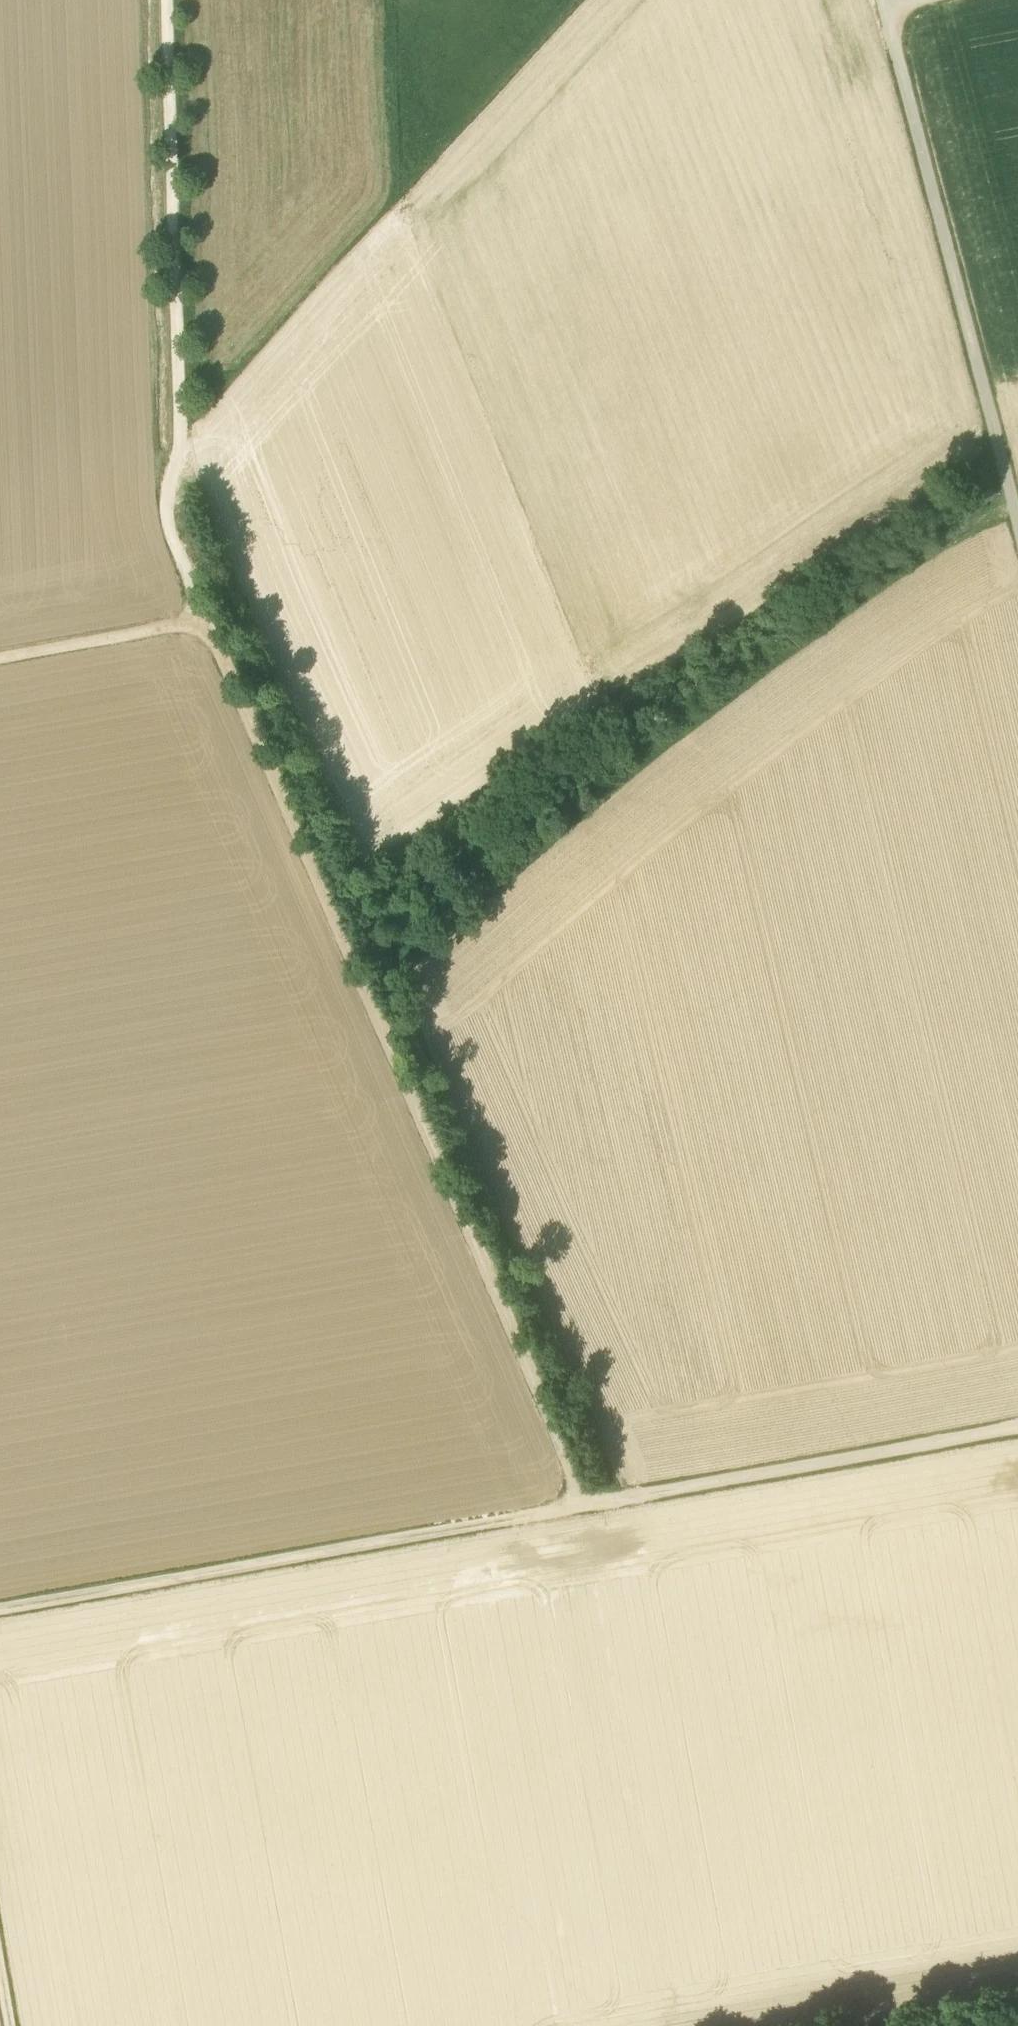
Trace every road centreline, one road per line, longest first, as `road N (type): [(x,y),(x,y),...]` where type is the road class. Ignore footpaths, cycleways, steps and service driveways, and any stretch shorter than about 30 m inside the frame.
road 1 (track): [(0,1612),(1017,1427)]
road 2 (track): [(586,1504),(207,621)]
road 3 (track): [(207,621),(165,520),(180,439),(168,0)]
road 4 (track): [(883,3),(1017,528)]
road 5 (track): [(0,659),(207,621)]

